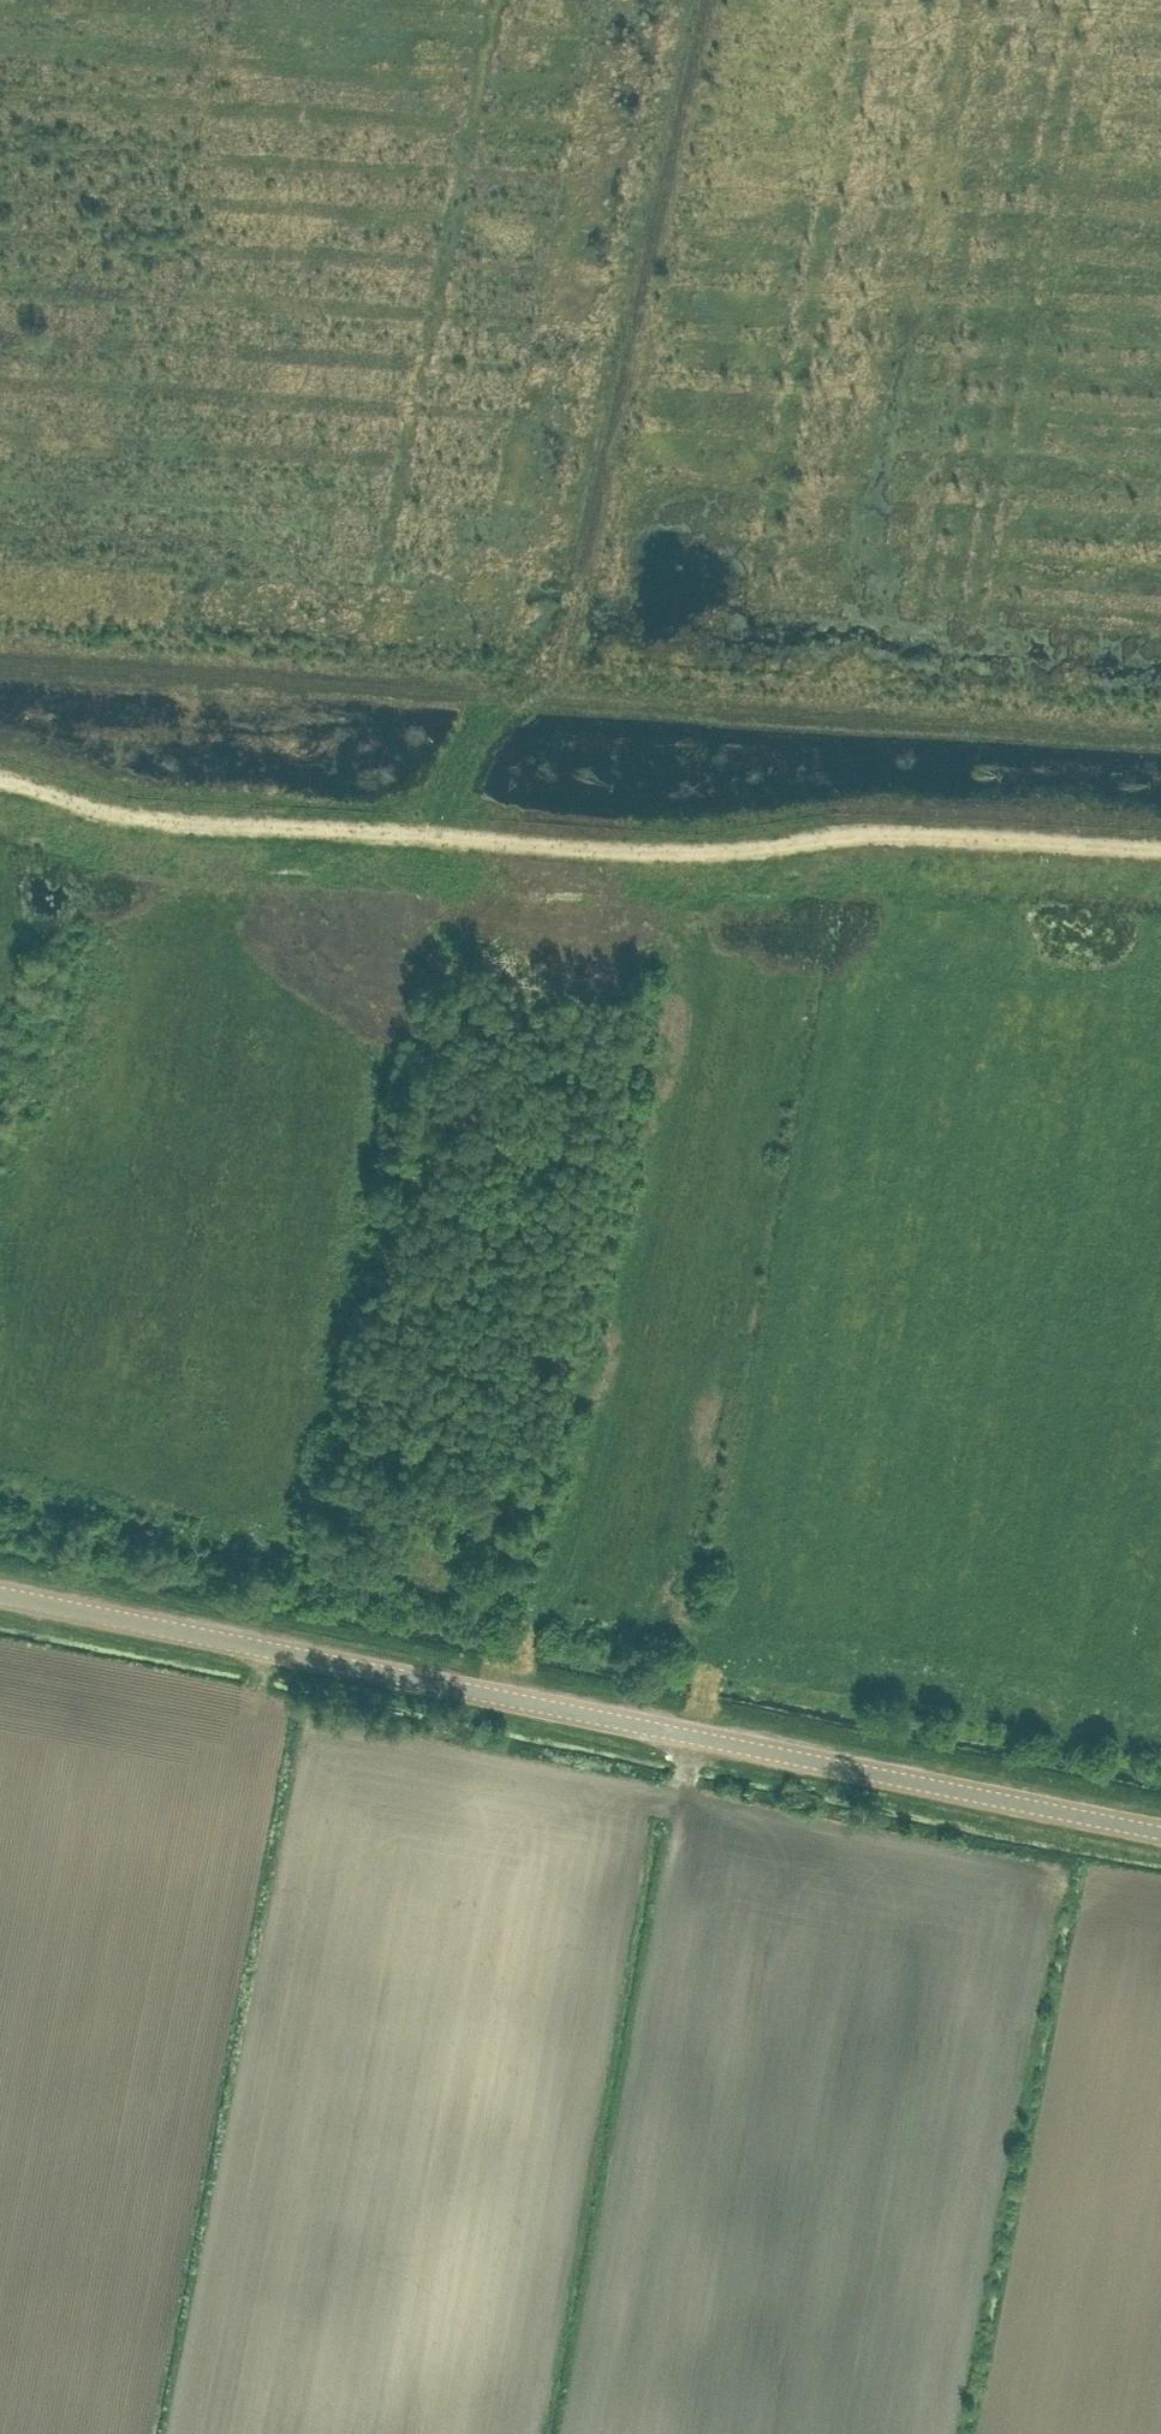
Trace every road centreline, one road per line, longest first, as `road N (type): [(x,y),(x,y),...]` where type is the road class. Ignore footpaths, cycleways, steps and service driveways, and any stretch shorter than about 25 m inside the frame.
road 1 (unclassified): [(1160,1831),(0,1593)]
road 2 (track): [(1160,850),(872,833),(767,850),(660,853),(491,845),(126,820),(0,778)]

